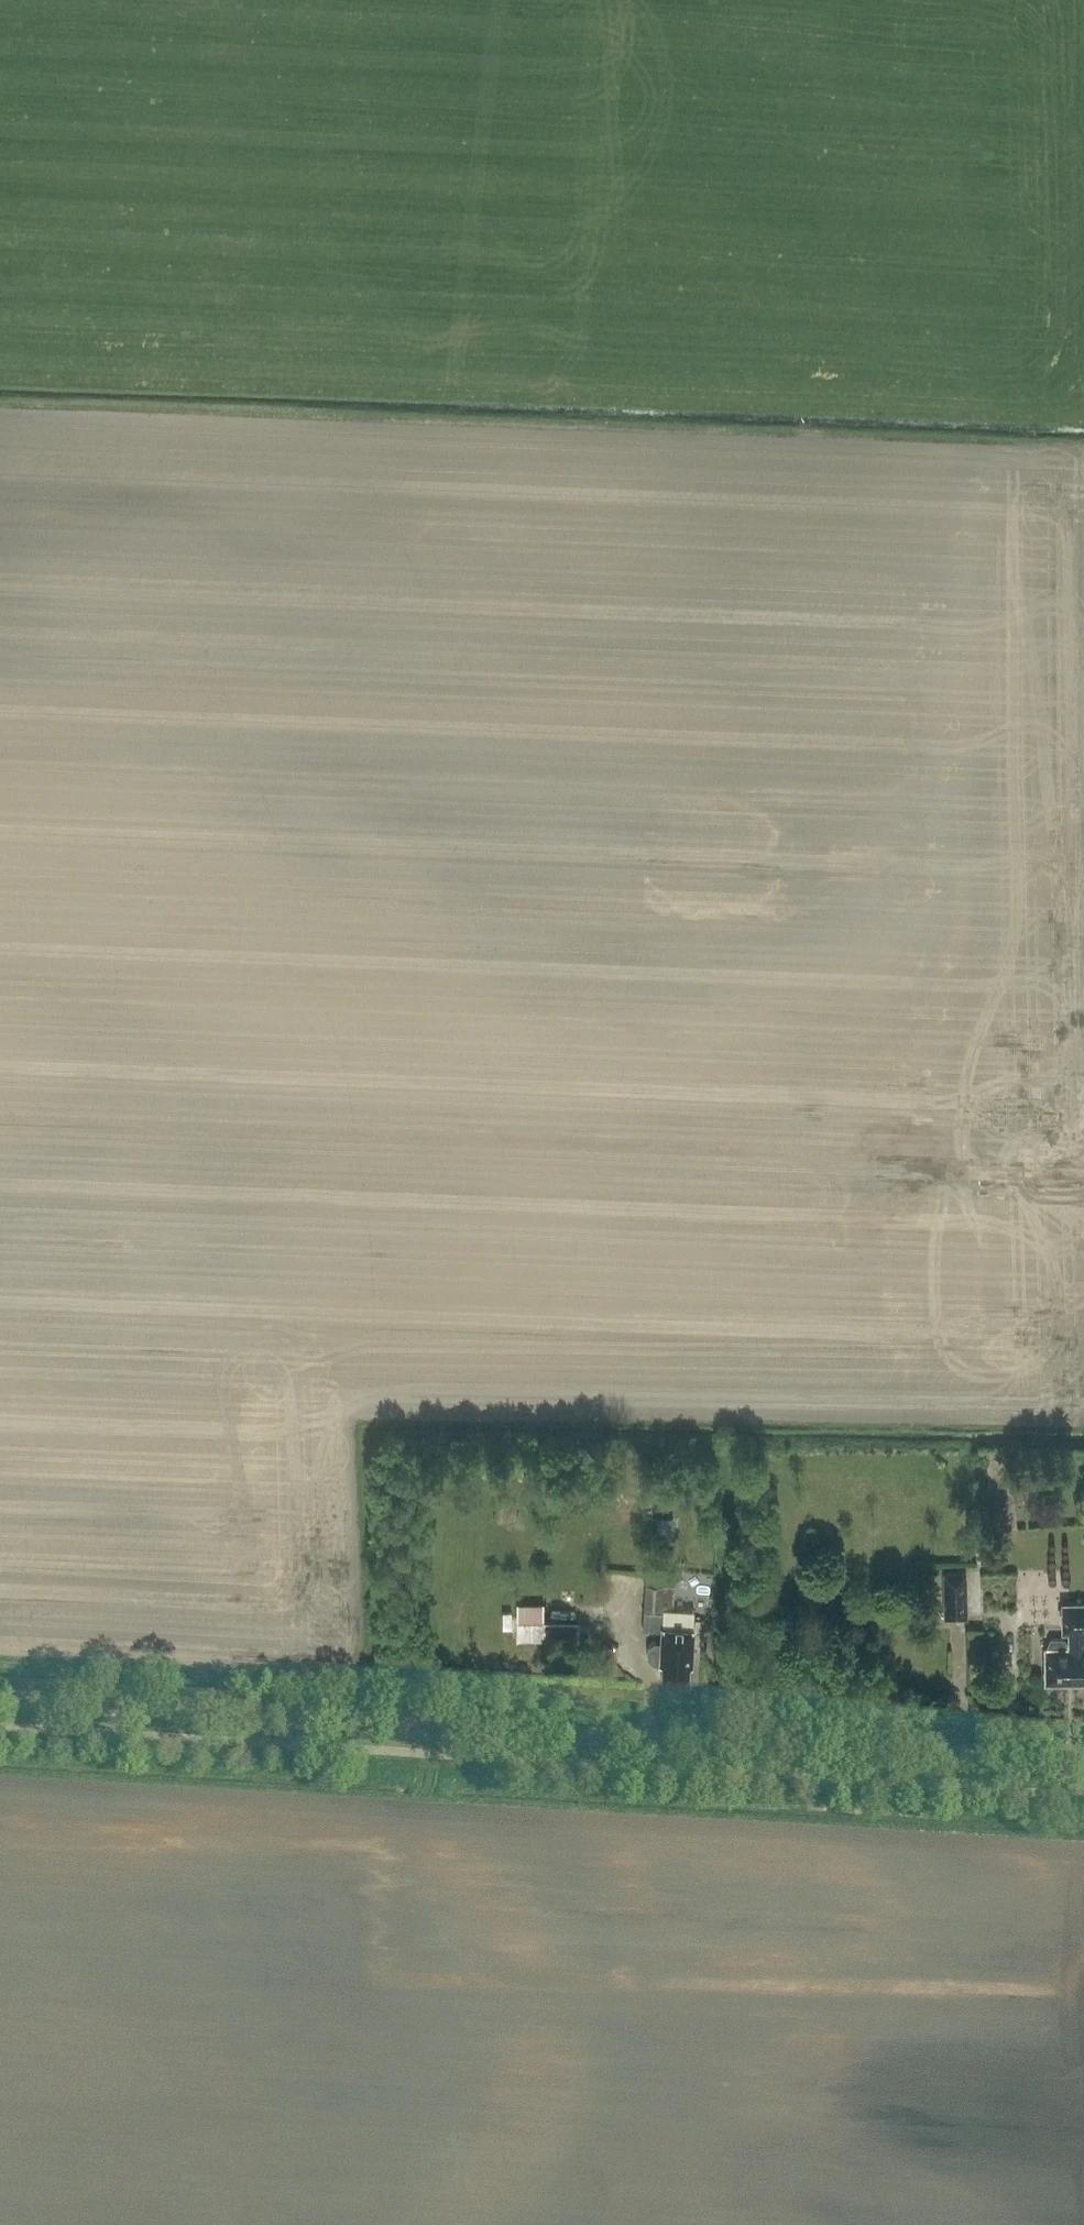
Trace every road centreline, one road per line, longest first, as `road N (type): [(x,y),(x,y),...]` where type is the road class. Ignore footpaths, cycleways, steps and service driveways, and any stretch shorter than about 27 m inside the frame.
road 1 (tertiary): [(1083,1776),(0,1705)]

